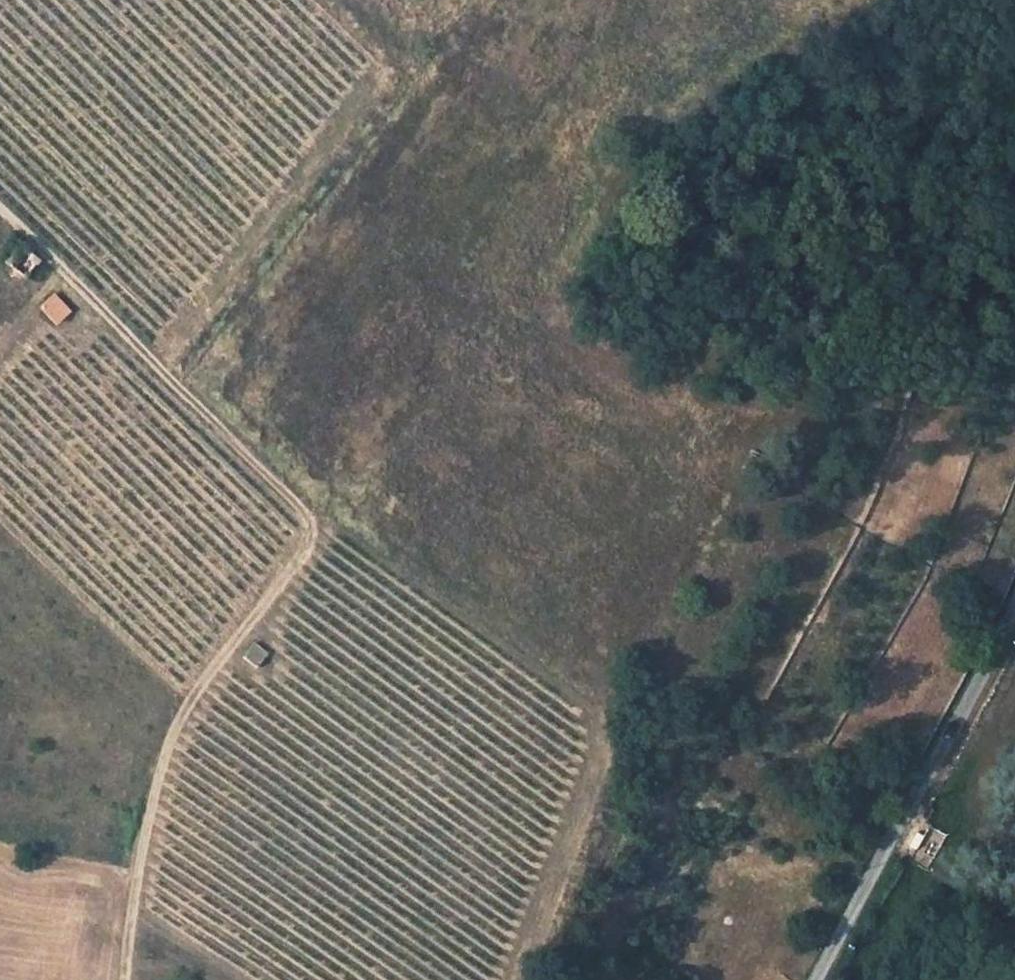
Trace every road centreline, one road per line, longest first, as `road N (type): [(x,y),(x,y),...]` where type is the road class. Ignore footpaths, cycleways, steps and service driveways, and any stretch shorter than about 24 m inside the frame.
road 1 (track): [(0,211),(307,502),(314,552),(190,702),(156,803),(125,979)]
road 2 (tertiary): [(814,979),(1014,609)]

